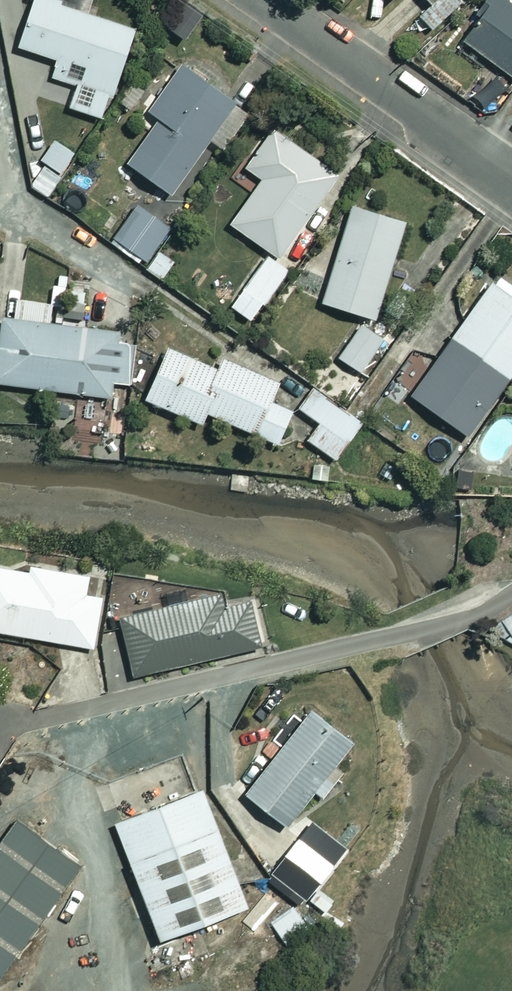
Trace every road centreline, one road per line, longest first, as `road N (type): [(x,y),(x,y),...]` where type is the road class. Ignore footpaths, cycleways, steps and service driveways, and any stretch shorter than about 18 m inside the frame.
road 1 (residential): [(264,0),(511,181)]

